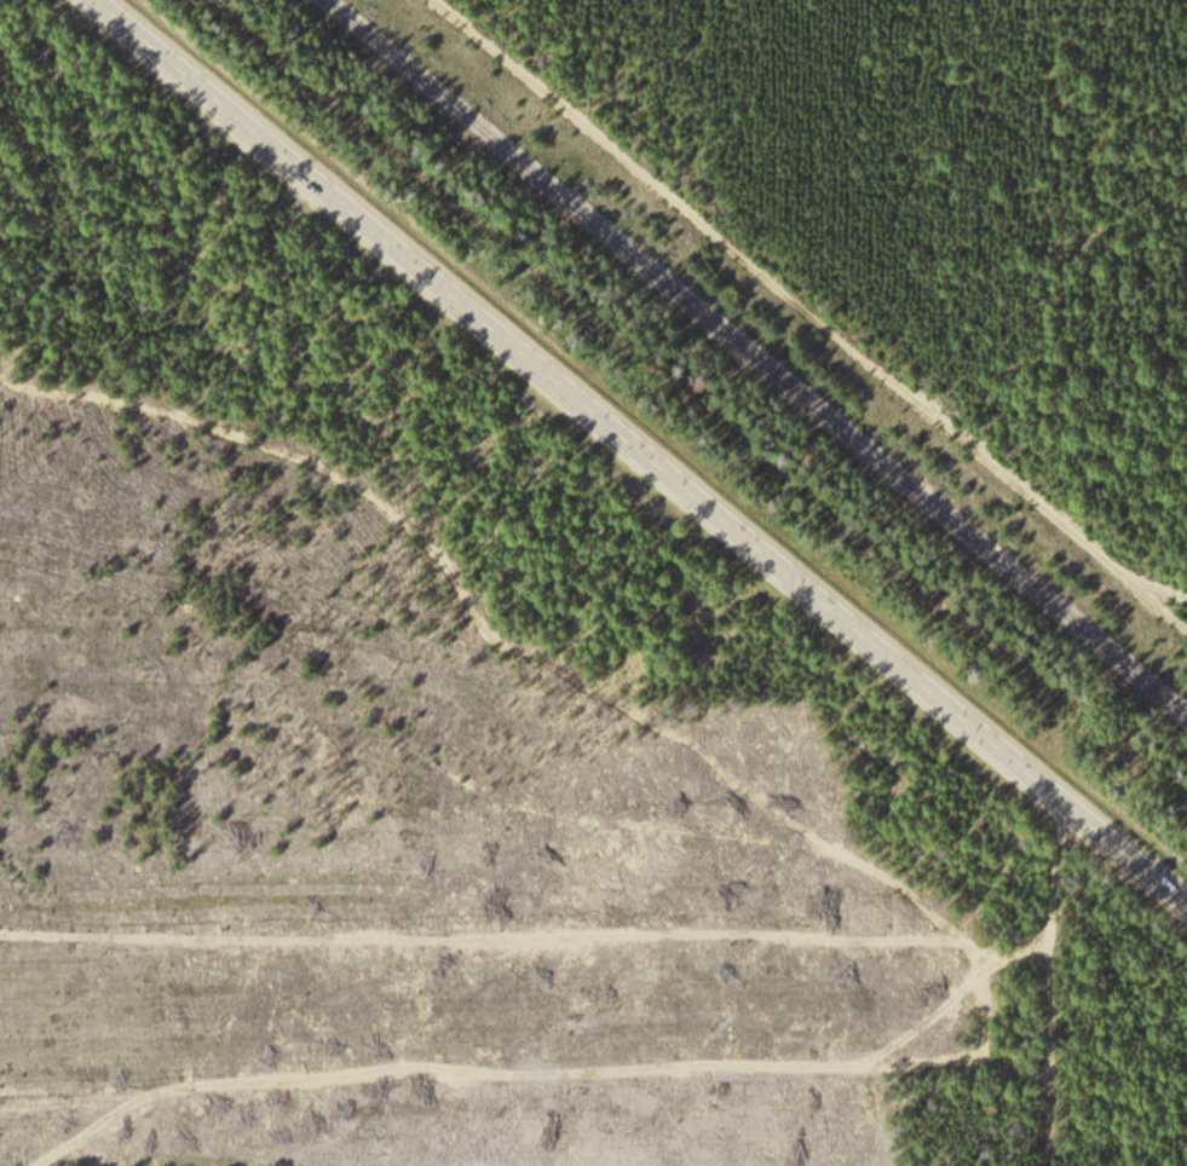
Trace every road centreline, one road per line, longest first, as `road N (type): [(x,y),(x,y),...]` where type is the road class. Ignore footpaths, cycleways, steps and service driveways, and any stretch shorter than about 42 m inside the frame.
road 1 (track): [(2,1165),(177,1086),(998,1062),(986,943),(535,657),(367,495),(0,370)]
road 2 (tertiary): [(1186,894),(107,0)]
road 3 (track): [(1186,627),(429,0)]
road 4 (track): [(1062,789),(1049,1165)]
road 5 (track): [(0,1087),(177,1086)]

